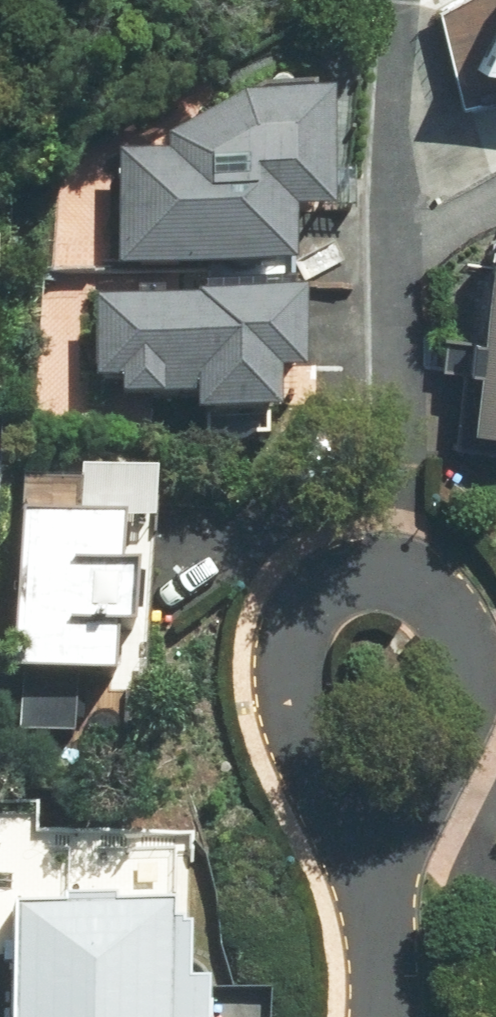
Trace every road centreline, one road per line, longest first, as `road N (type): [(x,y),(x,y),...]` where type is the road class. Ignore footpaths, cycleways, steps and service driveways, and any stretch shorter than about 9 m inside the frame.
road 1 (residential): [(385,898),(296,744),(275,679),(282,621),(308,582),(328,573),(378,581)]
road 2 (residential): [(378,581),(448,631),(466,677),(460,727),(385,898)]

